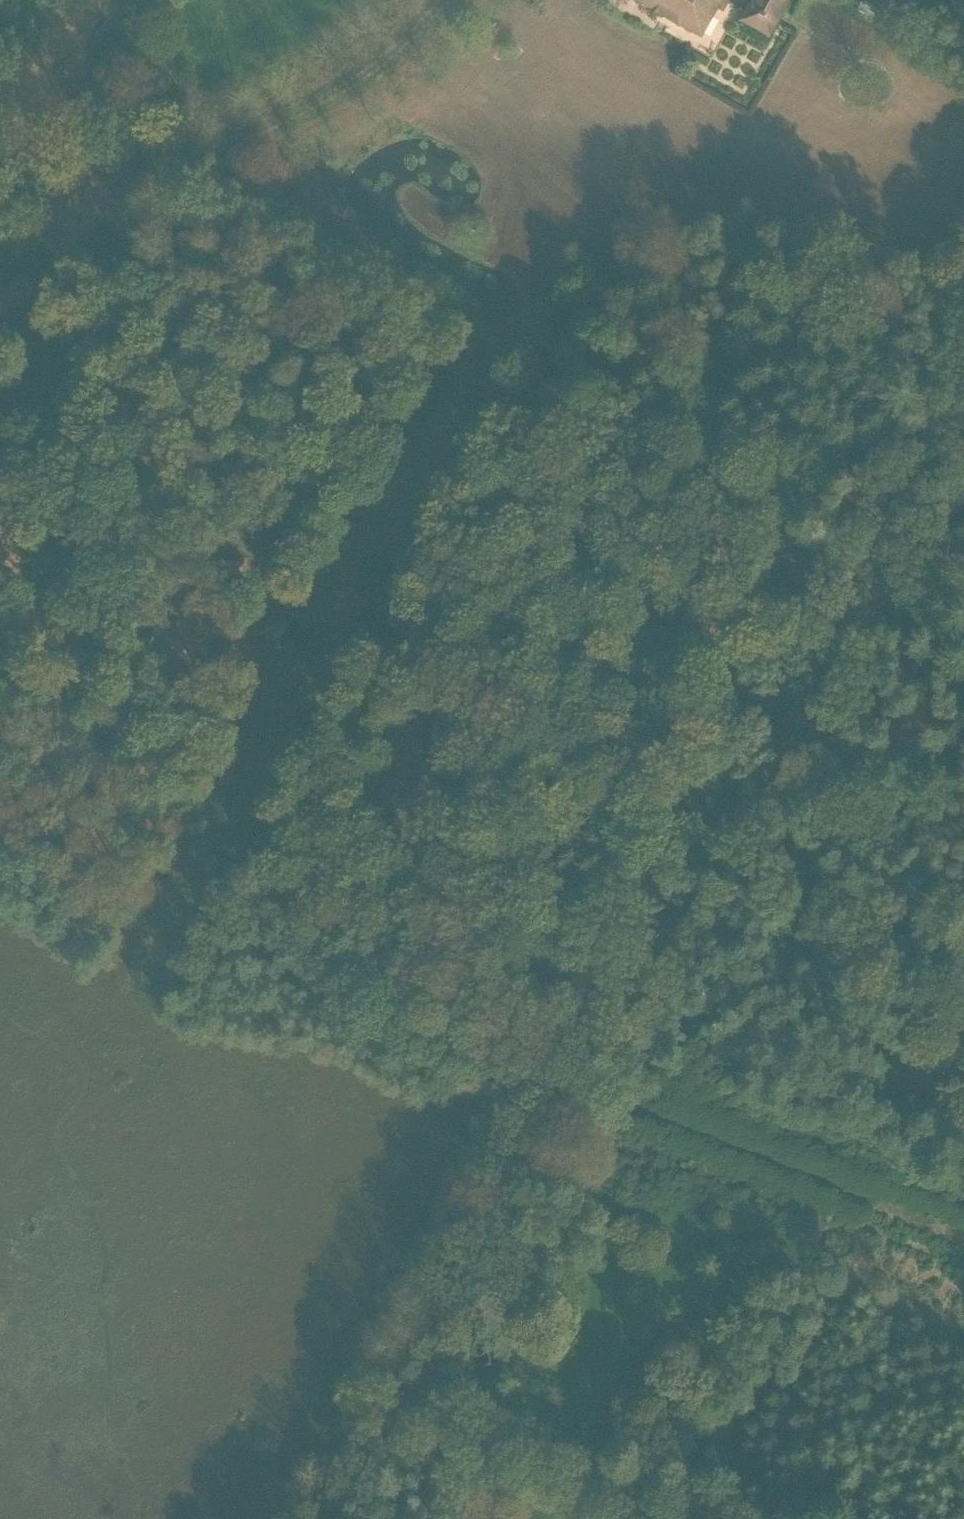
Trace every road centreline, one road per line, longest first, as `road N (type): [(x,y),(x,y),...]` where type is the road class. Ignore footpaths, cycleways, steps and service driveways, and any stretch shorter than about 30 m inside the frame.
road 1 (unclassified): [(635,1112),(963,1241)]

